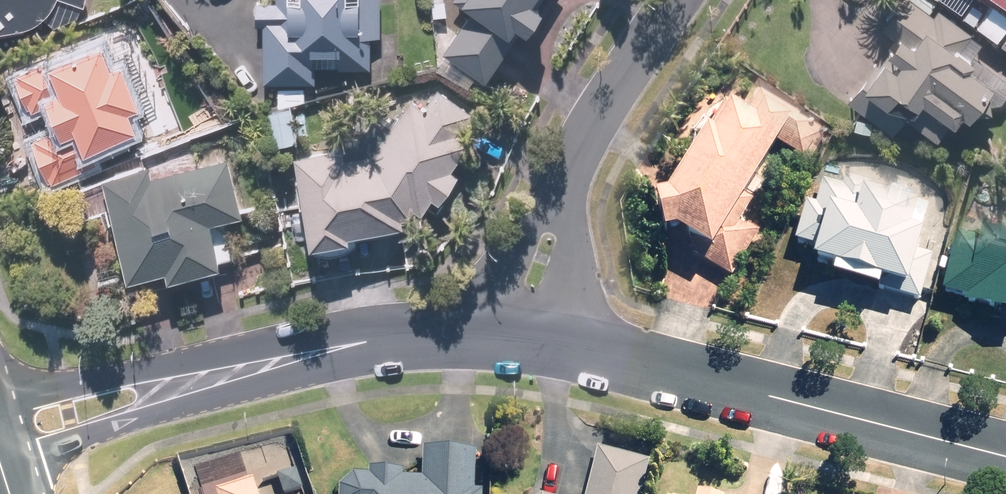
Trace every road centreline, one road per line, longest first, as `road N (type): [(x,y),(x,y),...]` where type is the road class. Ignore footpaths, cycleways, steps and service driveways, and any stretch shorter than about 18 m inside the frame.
road 1 (residential): [(1005,455),(560,341)]
road 2 (residential): [(302,358),(3,472)]
road 3 (residential): [(0,413),(182,358),(302,358)]
road 4 (residential): [(570,174),(589,129),(676,0)]
road 5 (residential): [(484,322),(302,358)]
road 6 (residential): [(484,322),(540,195),(570,174)]
road 7 (residential): [(570,174),(576,201),(560,341)]

